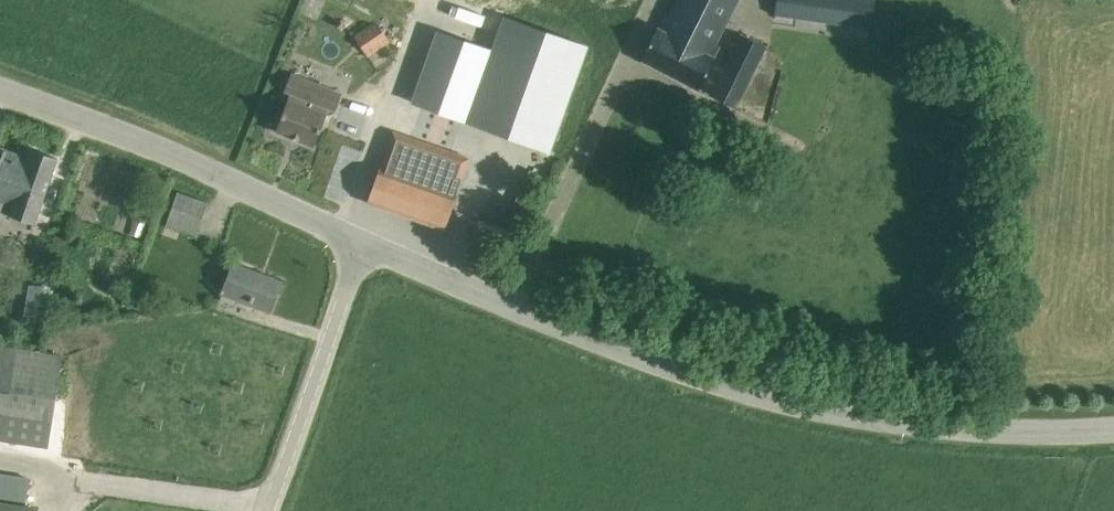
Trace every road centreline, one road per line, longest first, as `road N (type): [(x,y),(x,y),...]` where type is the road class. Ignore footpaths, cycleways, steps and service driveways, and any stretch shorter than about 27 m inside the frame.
road 1 (unclassified): [(1113,422),(905,424),(734,386),(575,336),(362,239)]
road 2 (unclassified): [(362,239),(236,179),(0,90)]
road 3 (unclassified): [(266,510),(362,239)]

